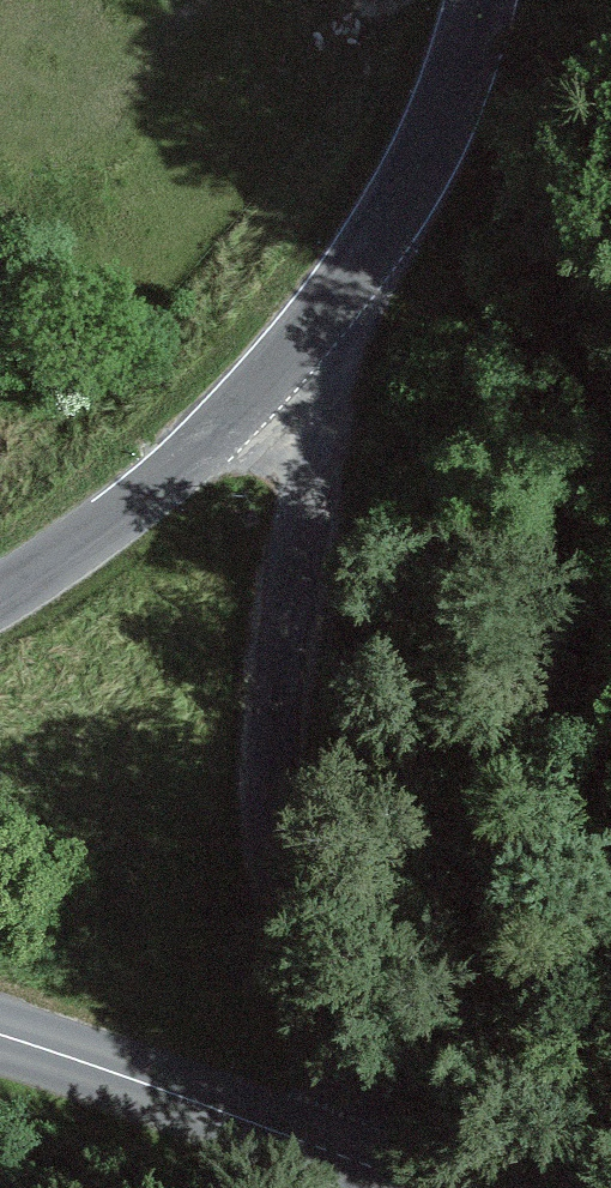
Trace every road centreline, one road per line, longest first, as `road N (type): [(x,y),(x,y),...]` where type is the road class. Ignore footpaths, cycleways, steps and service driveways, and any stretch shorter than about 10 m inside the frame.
road 1 (tertiary): [(302,338),(305,479),(277,688),(273,822),(341,1156)]
road 2 (tertiary): [(0,594),(199,452),(302,338)]
road 3 (tertiary): [(302,338),(423,163),(482,0)]
road 4 (tertiary): [(0,1034),(341,1156)]

